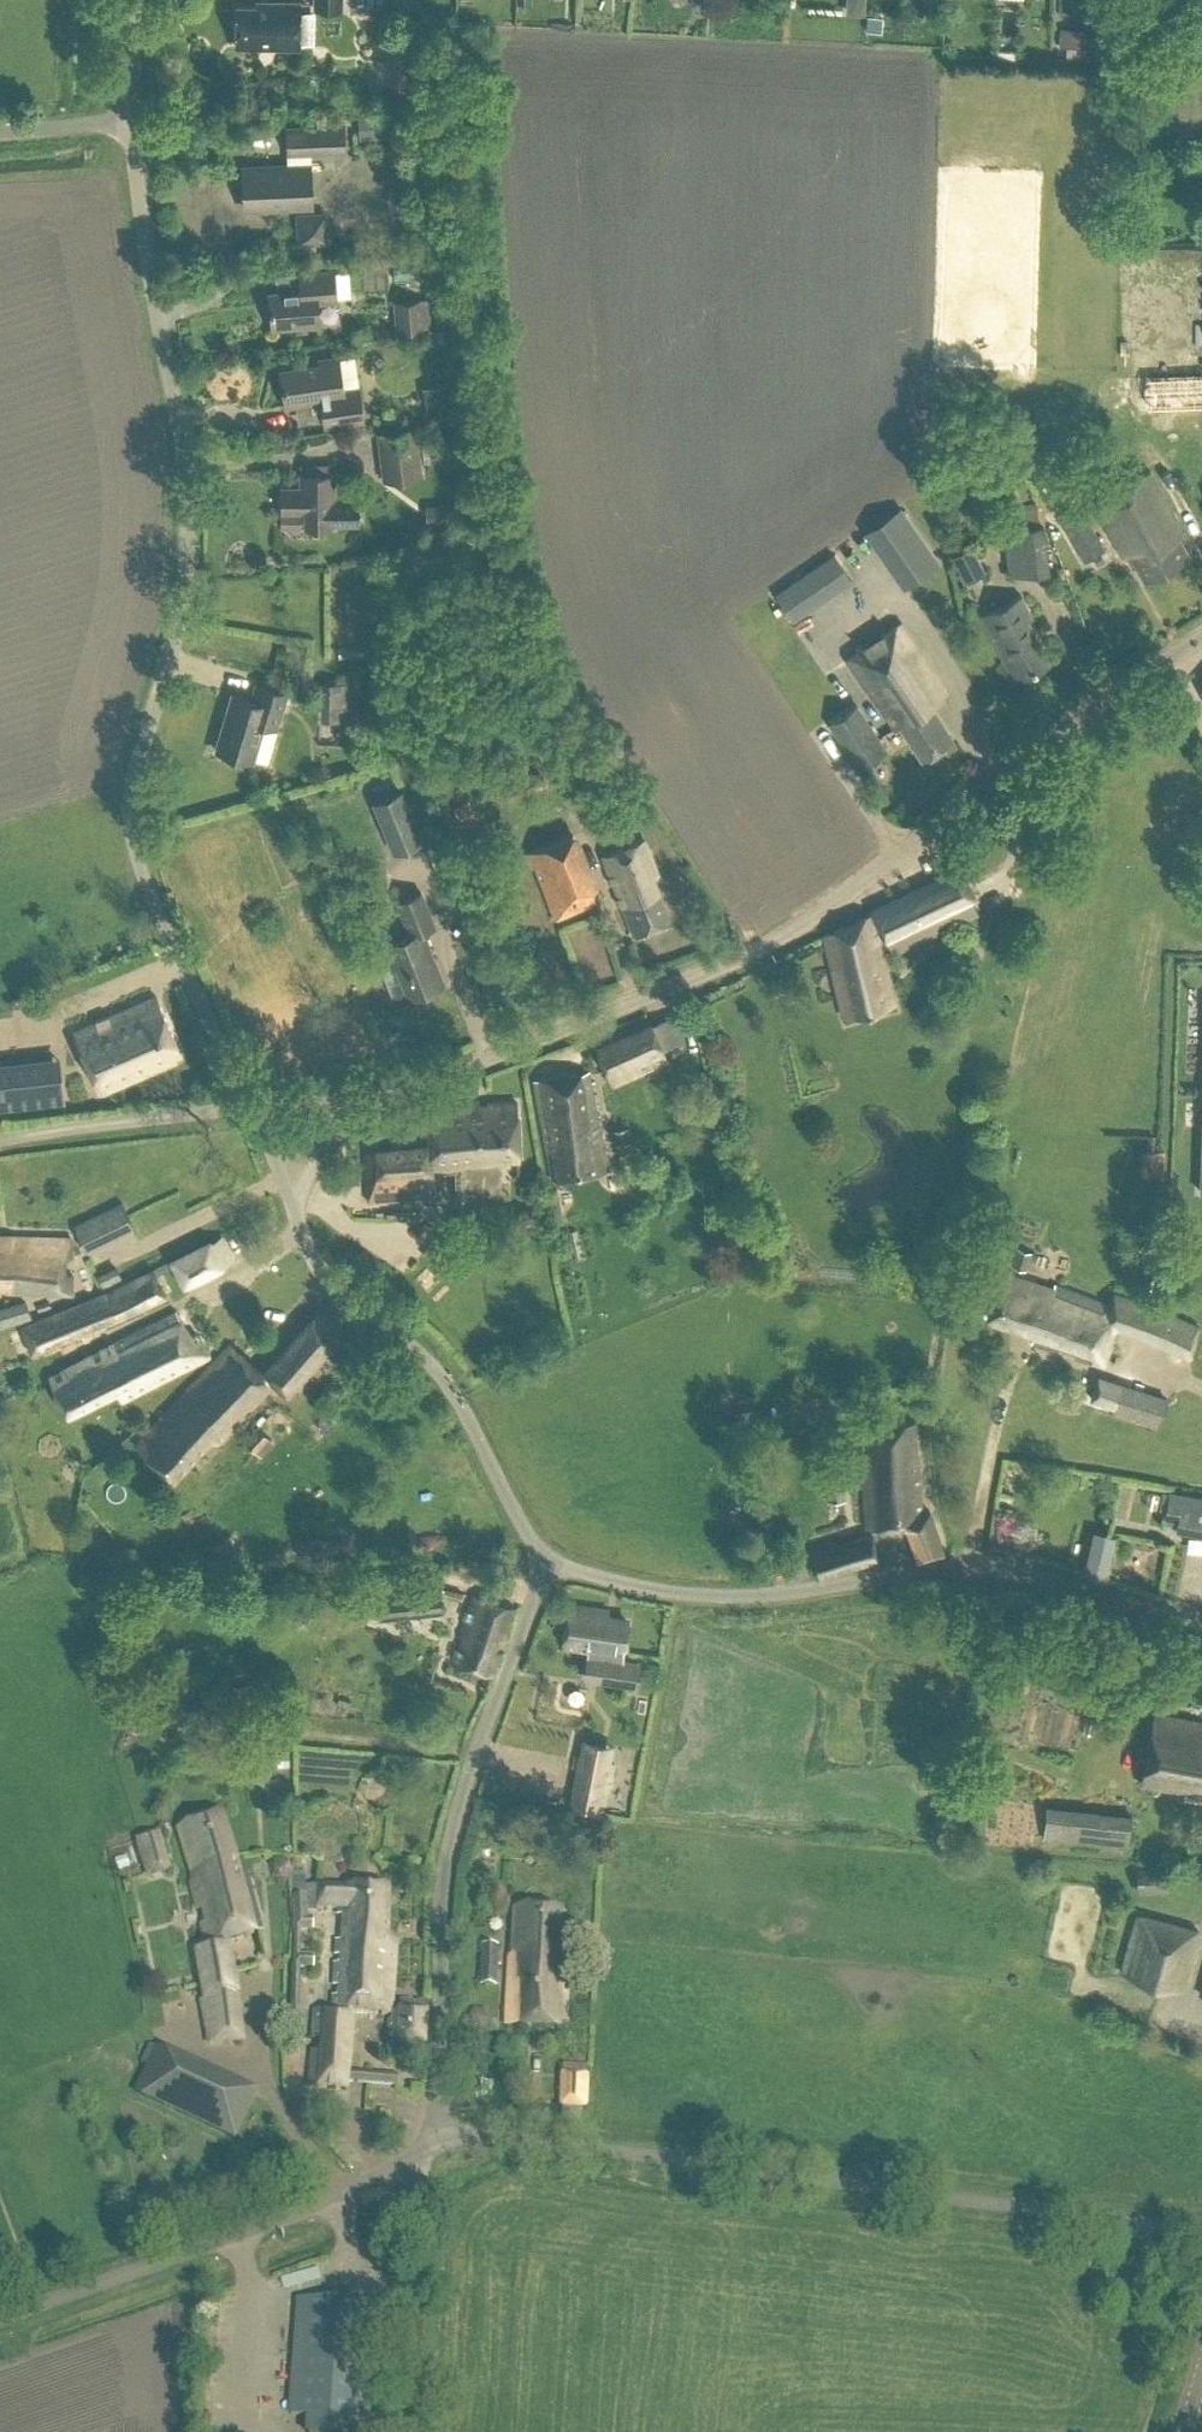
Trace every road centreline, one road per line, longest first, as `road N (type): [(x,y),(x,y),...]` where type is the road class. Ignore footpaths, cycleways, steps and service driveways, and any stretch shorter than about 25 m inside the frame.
road 1 (unclassified): [(248,1104),(140,868),(129,818),(181,591),(186,526),(128,118)]
road 2 (unclassified): [(1201,636),(1102,699),(828,903),(747,950),(391,1096)]
road 3 (unclassified): [(1201,2234),(546,2141),(442,2145)]
road 4 (unclassified): [(1201,1626),(1026,1570),(962,1563),(739,1593),(687,1593),(539,1566)]
road 5 (residential): [(442,2145),(446,1861),(539,1566)]
road 6 (unclassified): [(0,2318),(322,2204),(442,2145)]
road 7 (unclassified): [(539,1566),(439,1370),(317,1261),(293,1201)]
road 8 (track): [(427,2152),(411,2431)]
road 9 (unclassified): [(0,1137),(248,1104)]
road 10 (unclassified): [(293,1201),(329,1142),(391,1096)]
road 11 (unclassified): [(391,1096),(248,1104)]
road 12 (unclassified): [(0,131),(128,118)]

